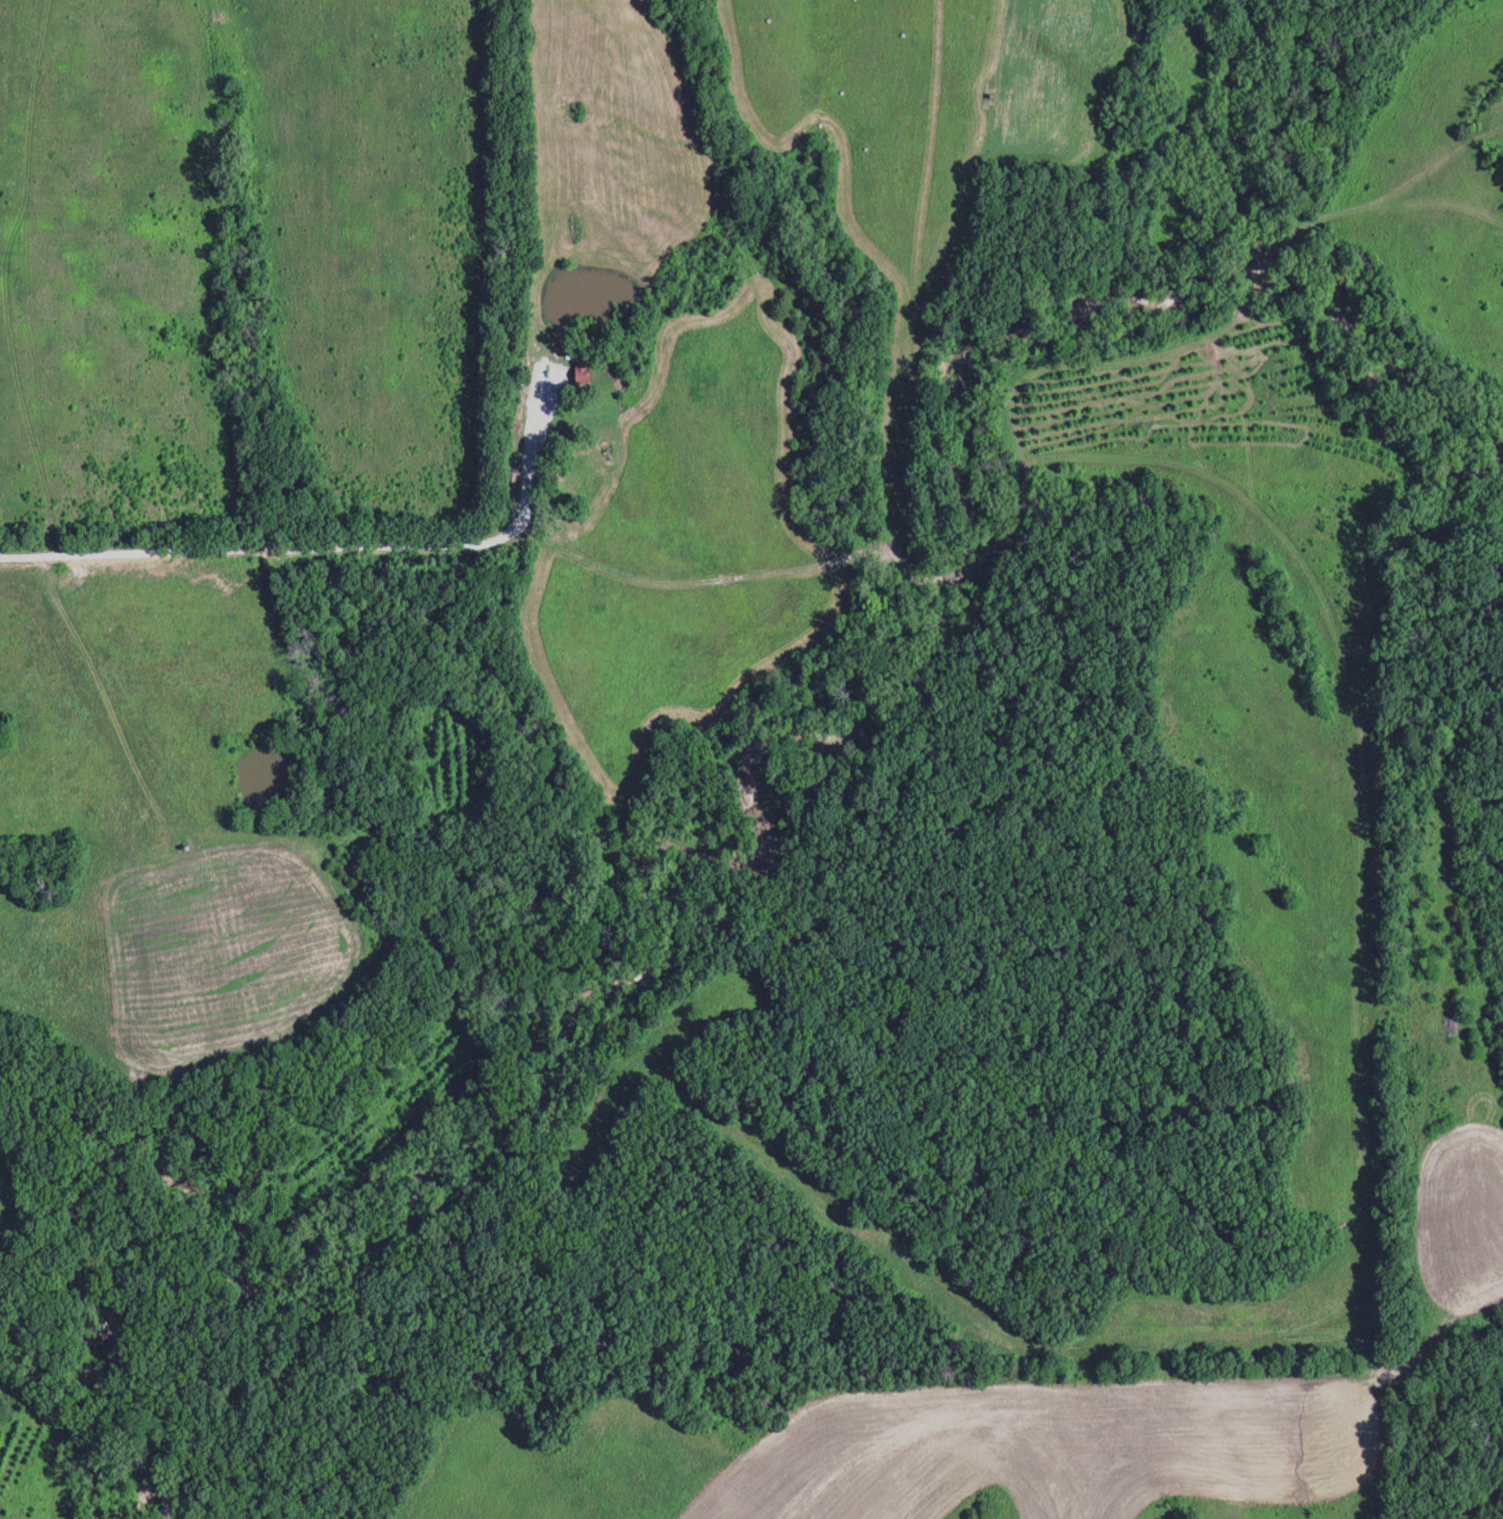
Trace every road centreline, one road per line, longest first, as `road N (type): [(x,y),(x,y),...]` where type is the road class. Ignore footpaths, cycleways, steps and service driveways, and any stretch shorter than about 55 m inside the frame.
road 1 (residential): [(0,557),(487,546),(525,532)]

